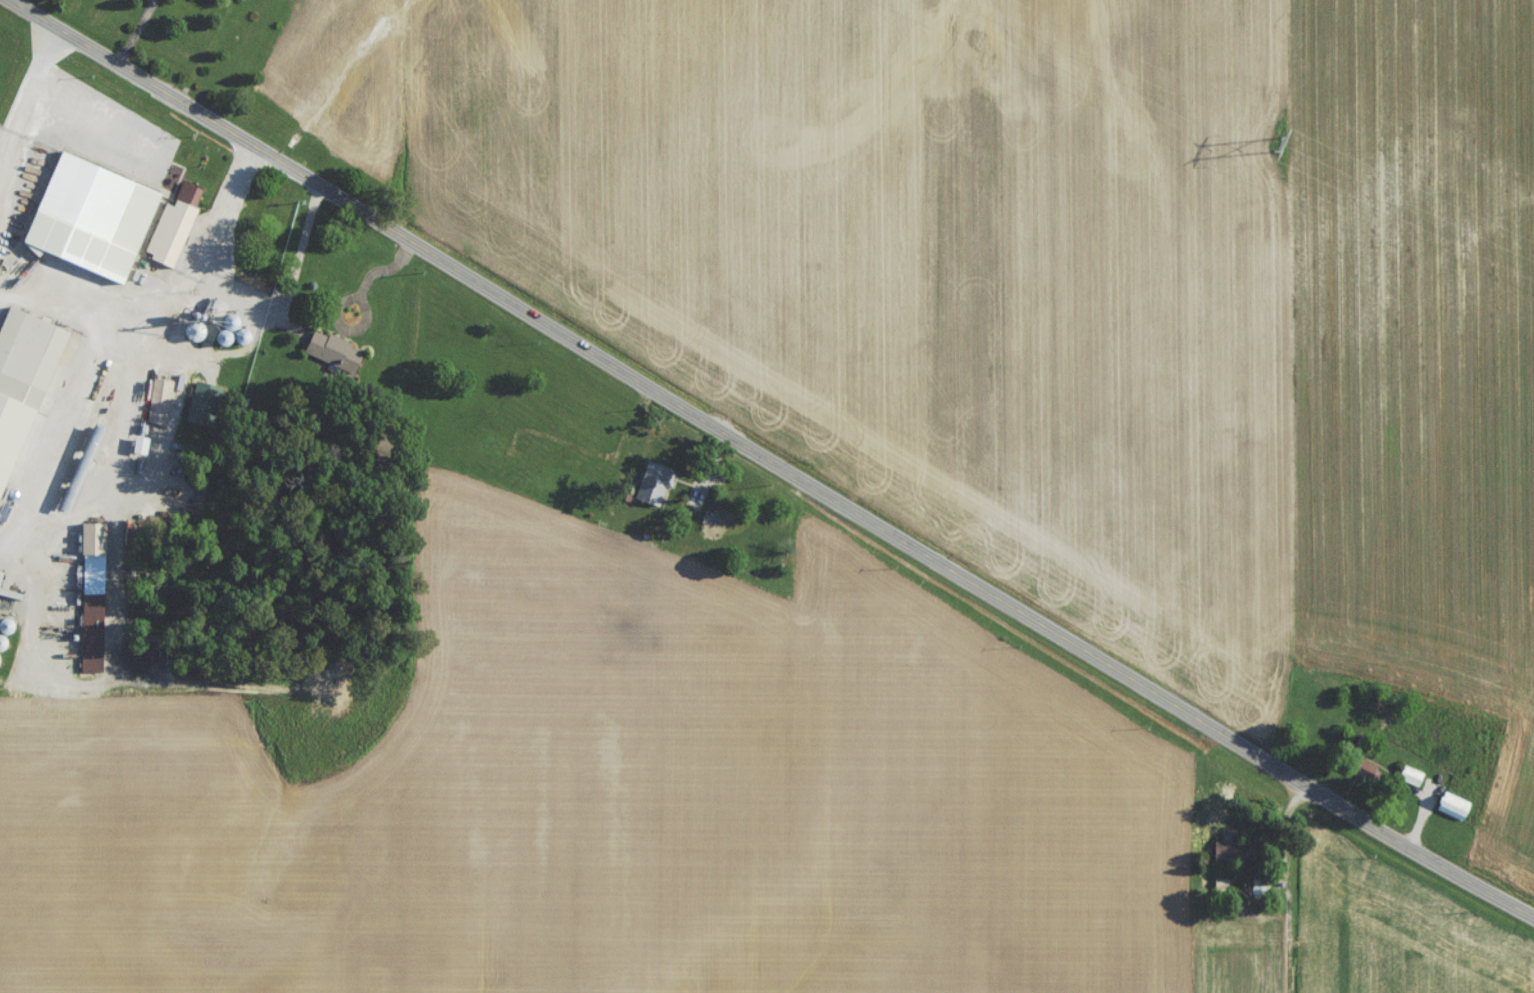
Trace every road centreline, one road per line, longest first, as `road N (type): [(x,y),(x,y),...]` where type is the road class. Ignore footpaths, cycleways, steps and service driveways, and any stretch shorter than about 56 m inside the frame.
road 1 (secondary): [(19,0),(1380,828),(1533,913)]

